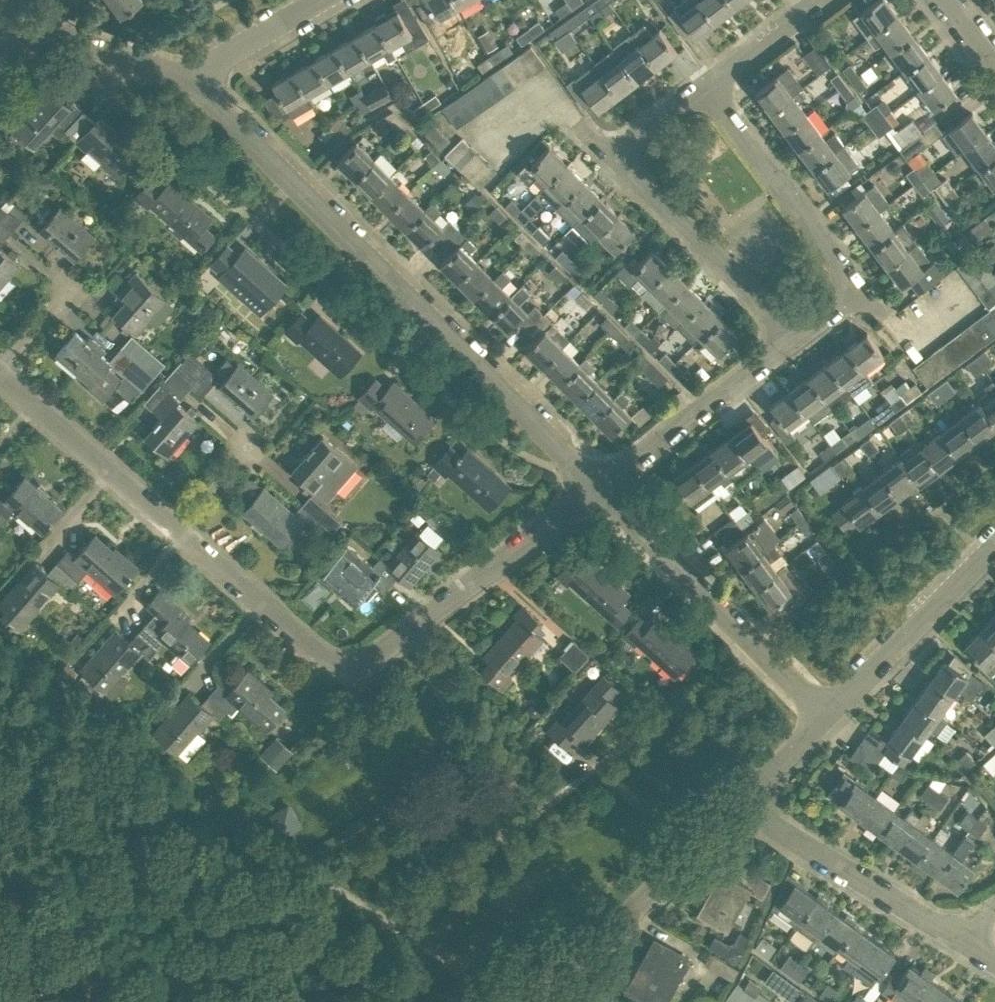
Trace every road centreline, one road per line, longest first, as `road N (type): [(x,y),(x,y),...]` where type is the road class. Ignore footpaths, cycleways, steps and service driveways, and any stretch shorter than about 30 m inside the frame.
road 1 (residential): [(600,483),(376,656),(330,659),(0,376)]
road 2 (residential): [(600,483),(189,80)]
road 3 (residential): [(303,864),(390,924),(526,998),(554,990),(746,800)]
road 4 (residential): [(796,339),(633,168),(638,136),(704,86)]
road 5 (residential): [(825,718),(600,483)]
road 6 (residential): [(796,339),(843,303),(846,273),(704,86)]
road 7 (track): [(43,884),(278,890),(303,864)]
road 8 (residential): [(966,945),(765,821),(746,800)]
road 9 (track): [(200,1001),(0,853)]
road 10 (residential): [(600,483),(796,339)]
road 11 (residential): [(825,718),(994,548)]
road 12 (residential): [(189,80),(323,0)]
road 13 (residential): [(189,80),(45,33)]
road 14 (residential): [(704,86),(821,0)]

